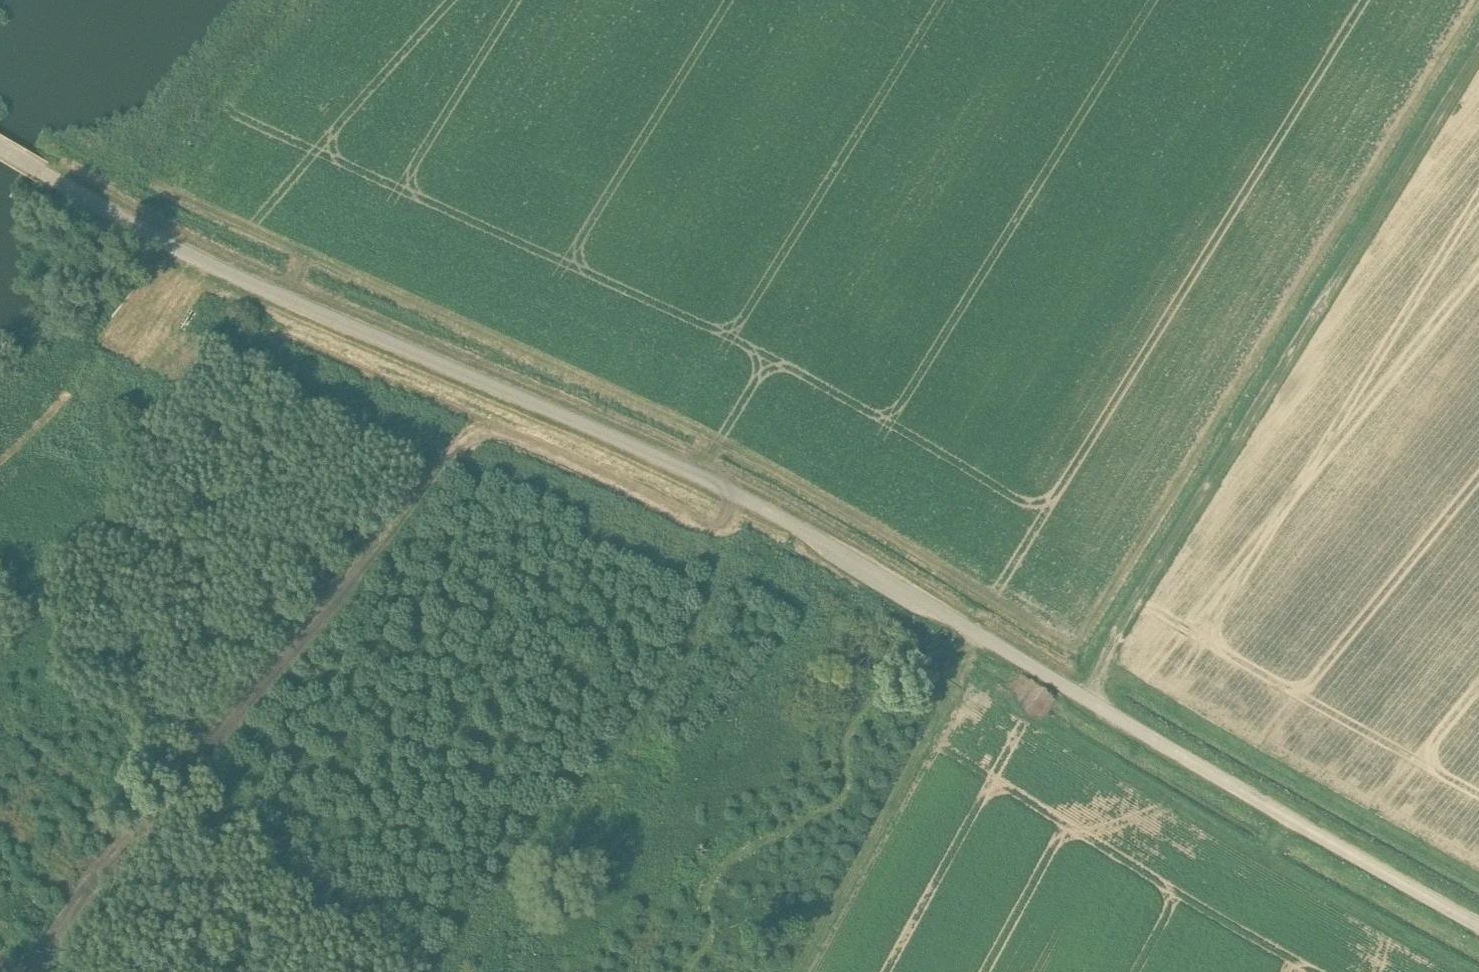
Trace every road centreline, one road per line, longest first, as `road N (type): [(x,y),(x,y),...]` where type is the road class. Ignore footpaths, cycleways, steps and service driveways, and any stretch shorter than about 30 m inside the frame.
road 1 (unclassified): [(1478,924),(694,473),(116,218),(0,151)]
road 2 (track): [(797,971),(982,636)]

